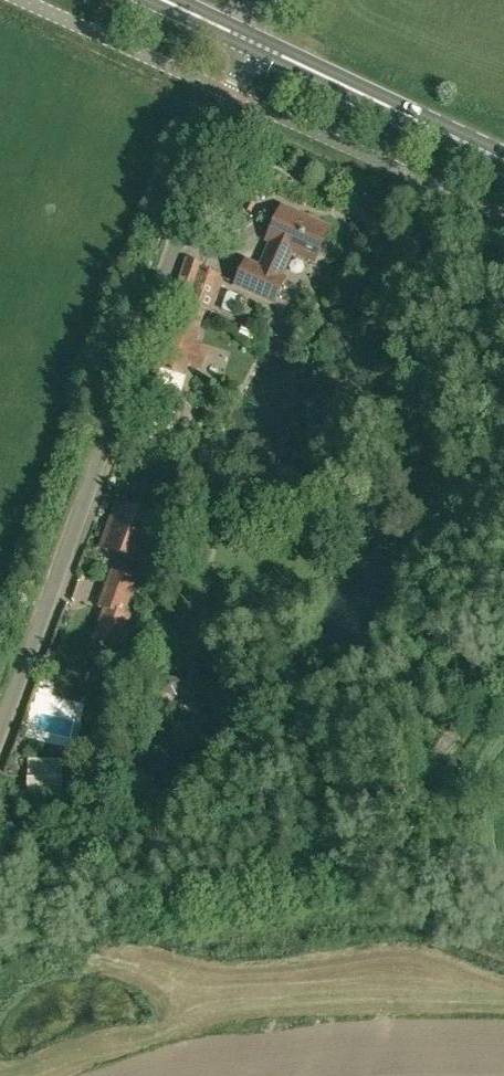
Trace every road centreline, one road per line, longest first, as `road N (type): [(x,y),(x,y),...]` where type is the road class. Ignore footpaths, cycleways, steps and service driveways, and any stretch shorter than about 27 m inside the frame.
road 1 (unclassified): [(0,737),(254,46)]
road 2 (secondary): [(503,162),(254,46)]

